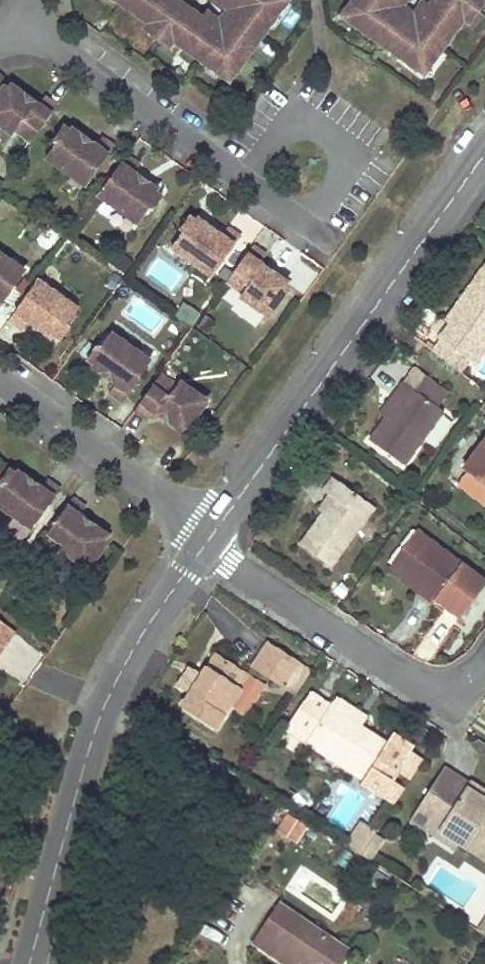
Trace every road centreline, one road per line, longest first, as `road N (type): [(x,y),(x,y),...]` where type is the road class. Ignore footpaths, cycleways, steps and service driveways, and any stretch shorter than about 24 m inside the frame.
road 1 (unclassified): [(209,536),(484,152)]
road 2 (unclassified): [(30,963),(106,697),(209,536)]
road 3 (residential): [(484,664),(454,688),(417,684),(219,558),(209,536)]
road 4 (residential): [(6,13),(210,157),(259,163)]
road 5 (residential): [(209,536),(0,380)]
road 6 (residential): [(299,210),(334,190),(333,149),(298,129),(272,139),(259,163)]

